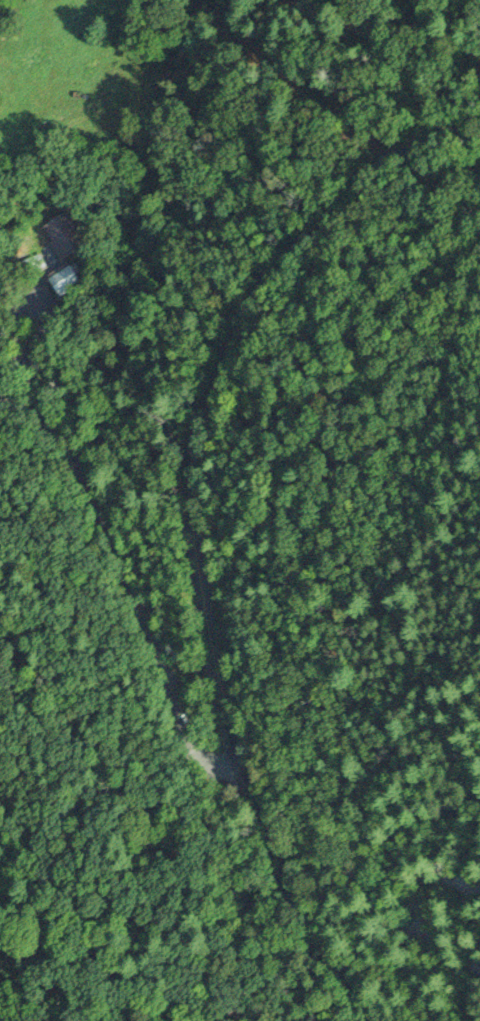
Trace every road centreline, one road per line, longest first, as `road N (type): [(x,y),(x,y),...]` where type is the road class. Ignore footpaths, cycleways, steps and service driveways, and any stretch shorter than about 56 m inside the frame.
road 1 (tertiary): [(249,771),(219,664),(193,514),(201,418),(259,297),(293,259),(397,162),(479,131)]
road 2 (residential): [(249,771),(215,767),(201,755),(101,498),(47,424),(0,399)]
road 3 (residential): [(367,1020),(289,889),(249,771)]

